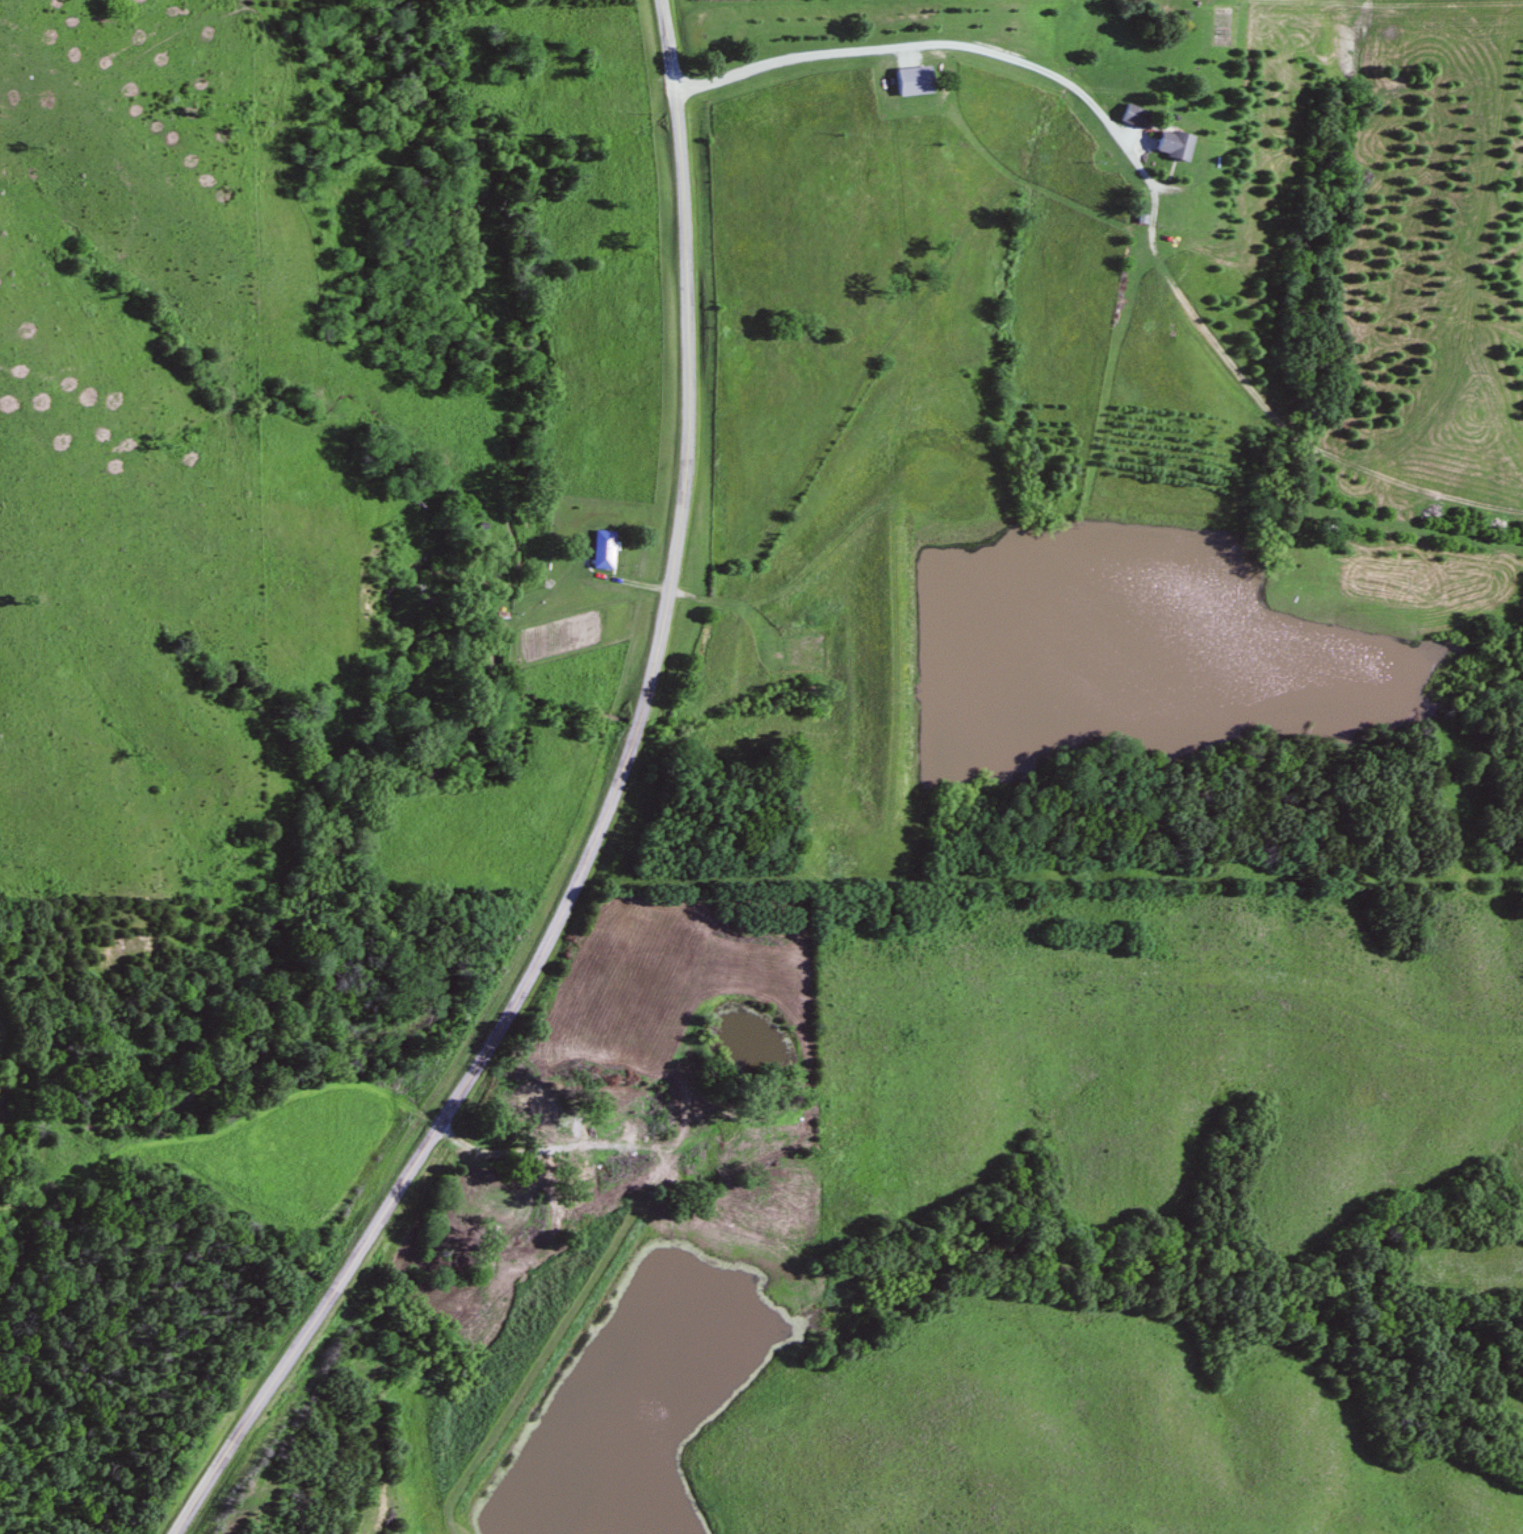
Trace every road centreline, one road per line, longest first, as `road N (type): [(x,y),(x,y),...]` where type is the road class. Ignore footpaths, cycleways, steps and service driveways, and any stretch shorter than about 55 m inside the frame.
road 1 (tertiary): [(178,1533),(513,1009),(615,791),(665,607),(689,449),(686,203),(662,0)]
road 2 (residential): [(440,1121),(473,1152),(527,1143),(577,1161)]

